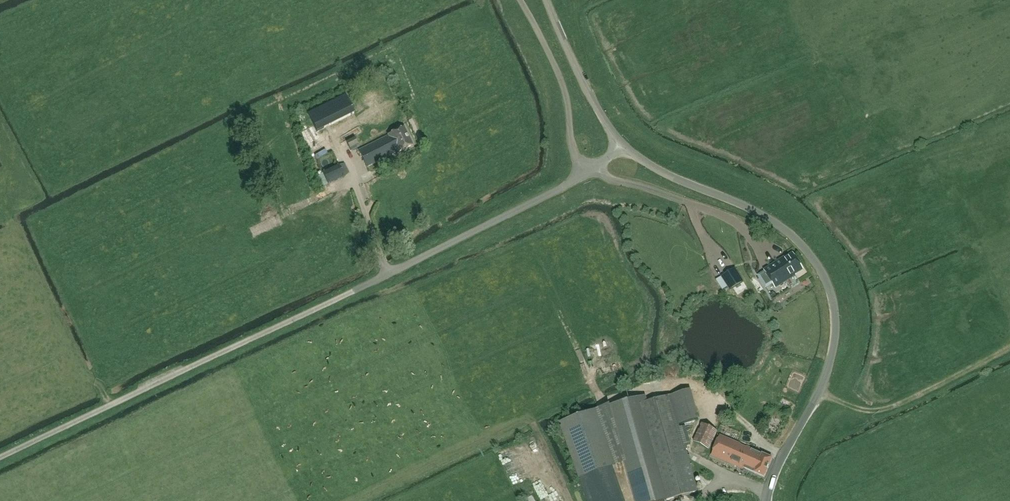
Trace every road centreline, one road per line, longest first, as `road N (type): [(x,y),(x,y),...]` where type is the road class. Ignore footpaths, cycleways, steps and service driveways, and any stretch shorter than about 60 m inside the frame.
road 1 (unclassified): [(0,458),(589,172)]
road 2 (unclassified): [(767,500),(832,356),(830,289),(783,228),(662,172),(623,144)]
road 3 (unclassified): [(520,0),(558,72),(574,149),(589,172)]
road 4 (unclassified): [(623,144),(588,91),(547,0)]

